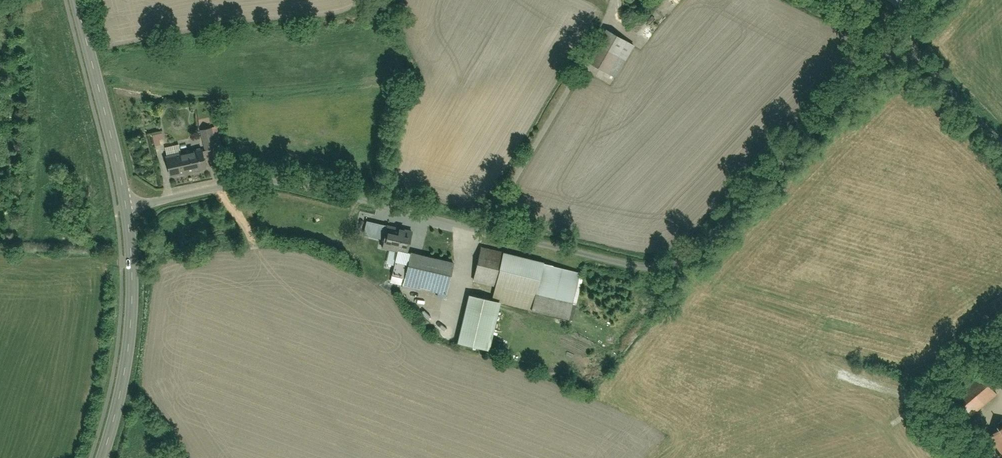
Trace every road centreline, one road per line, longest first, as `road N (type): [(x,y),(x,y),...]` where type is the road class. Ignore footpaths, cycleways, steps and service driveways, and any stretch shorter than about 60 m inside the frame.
road 1 (residential): [(903,49),(701,256),(670,271),(582,258),(280,184),(126,209)]
road 2 (tertiary): [(102,457),(130,324),(126,209)]
road 3 (tertiary): [(126,209),(71,0)]
road 4 (residential): [(1001,149),(903,49)]

